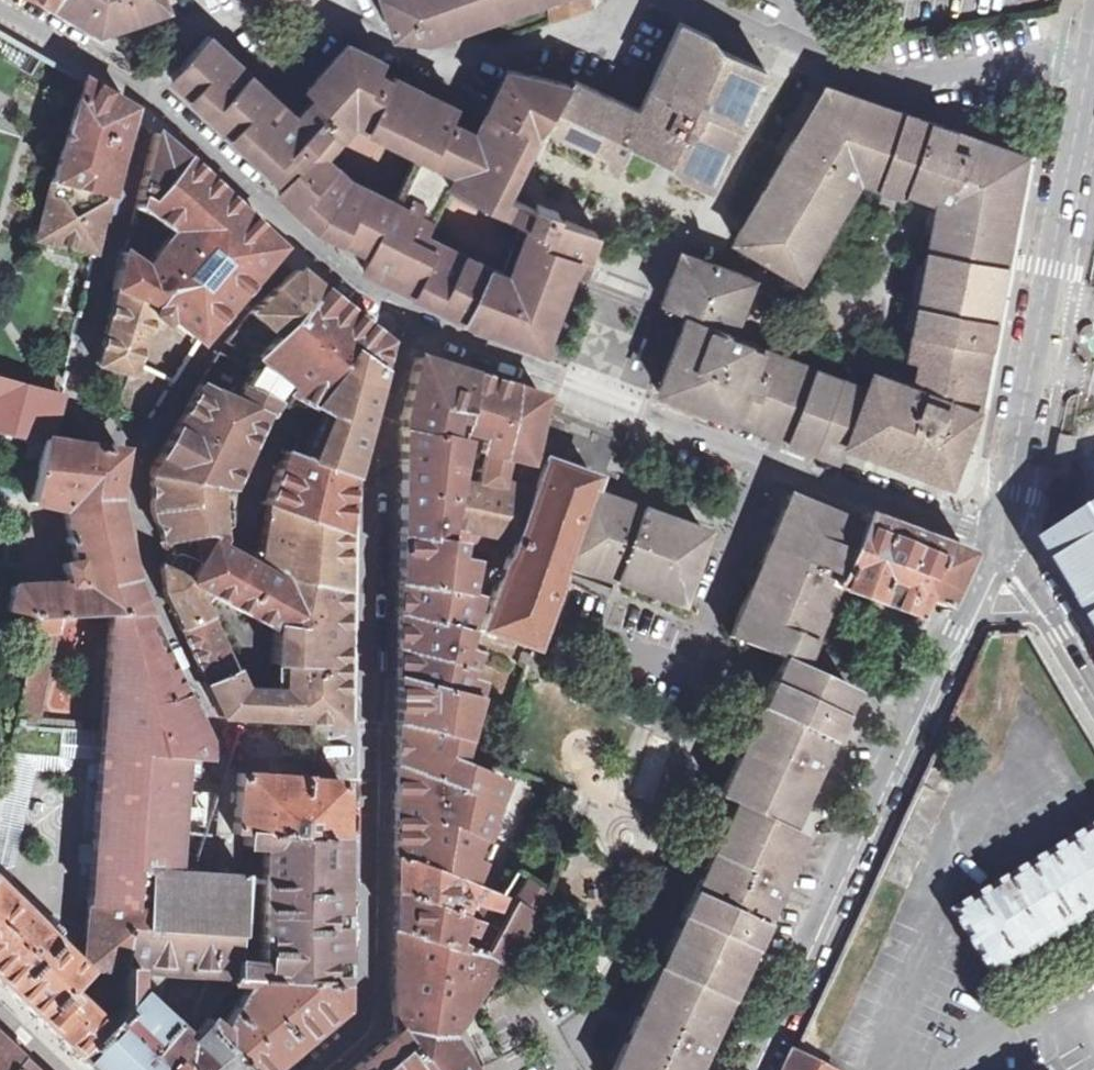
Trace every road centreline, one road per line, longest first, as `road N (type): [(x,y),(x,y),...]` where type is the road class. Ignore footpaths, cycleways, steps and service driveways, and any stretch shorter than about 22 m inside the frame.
road 1 (residential): [(308,1069),(375,1010),(372,454),(411,314)]
road 2 (residential): [(411,314),(766,458),(1004,542)]
road 3 (residential): [(1004,542),(749,1069)]
road 4 (residential): [(620,0),(604,24),(441,69),(322,8),(214,9),(107,60)]
road 5 (residential): [(1004,542),(1093,54)]
road 6 (residential): [(1093,44),(915,71),(804,57),(692,0)]
road 7 (residential): [(107,60),(305,242),(411,314)]
road 8 (residential): [(1093,689),(1004,542)]
road 9 (residential): [(0,4),(107,60)]

